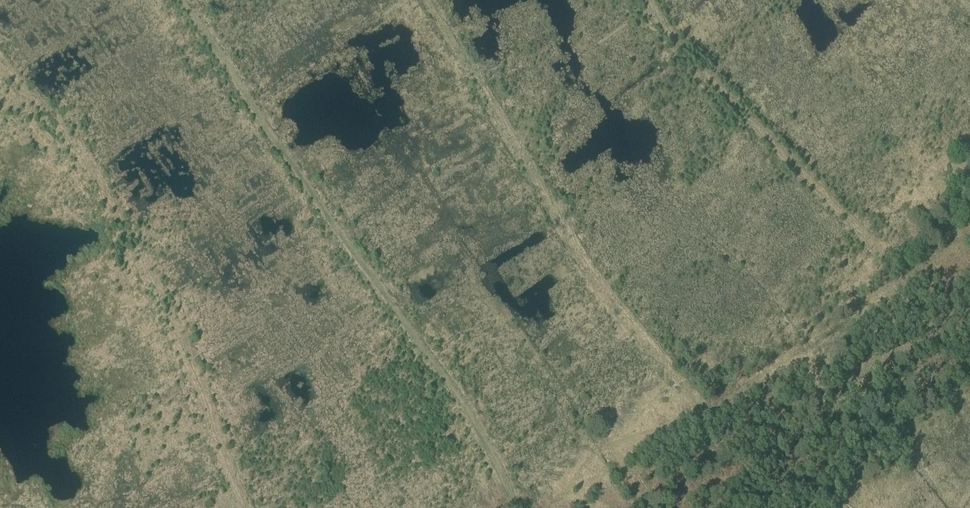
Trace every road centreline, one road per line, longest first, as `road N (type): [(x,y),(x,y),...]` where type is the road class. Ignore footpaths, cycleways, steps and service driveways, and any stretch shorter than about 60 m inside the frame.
road 1 (track): [(511,507),(434,358),(180,0)]
road 2 (track): [(248,507),(192,353),(135,233),(67,134),(0,58)]
road 3 (track): [(703,406),(616,309),(427,0)]
road 4 (track): [(887,261),(681,52),(648,0)]

